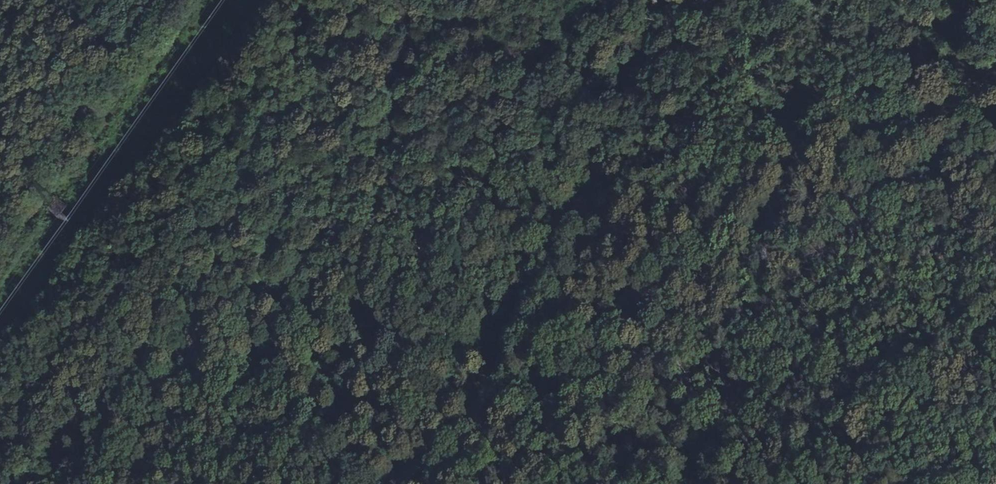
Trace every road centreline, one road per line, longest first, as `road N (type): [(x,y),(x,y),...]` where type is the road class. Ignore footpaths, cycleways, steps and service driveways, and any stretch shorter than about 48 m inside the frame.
road 1 (track): [(426,483),(555,419),(680,290),(783,163),(826,130),(995,70)]
road 2 (tertiary): [(659,0),(586,189),(535,276),(489,390),(398,483)]
road 3 (track): [(315,0),(238,191),(207,296),(190,400),(145,483)]

